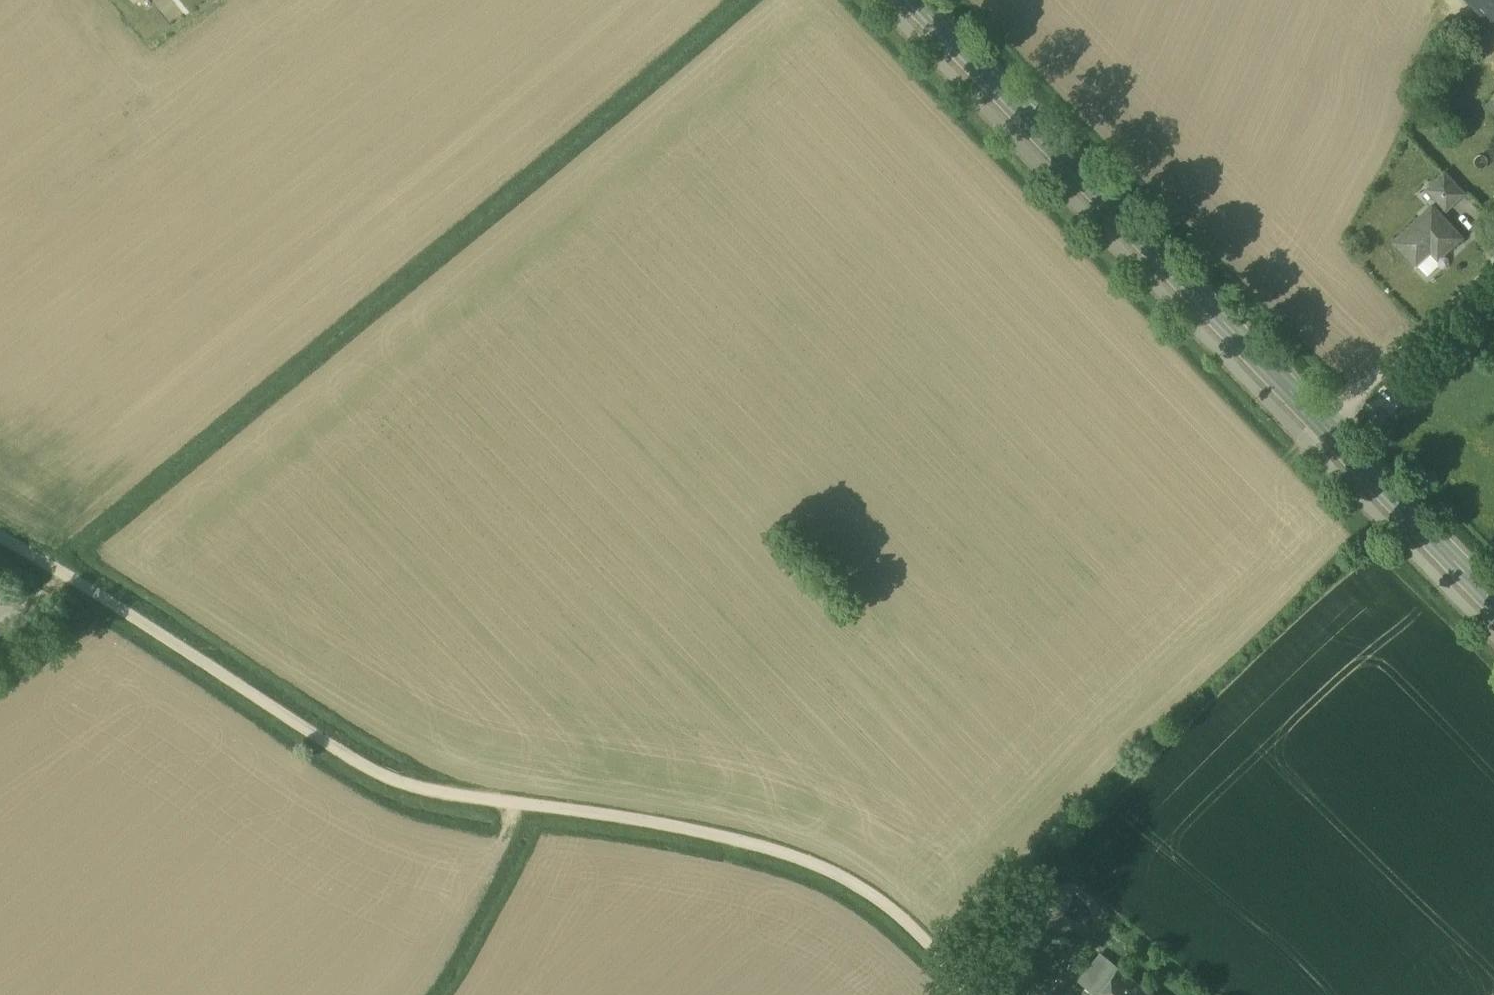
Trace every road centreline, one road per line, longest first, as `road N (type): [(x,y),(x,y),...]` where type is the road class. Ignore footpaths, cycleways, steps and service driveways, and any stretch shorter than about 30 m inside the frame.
road 1 (unclassified): [(972,994),(902,916),(820,865),(712,830),(392,774),(0,531)]
road 2 (secondary): [(914,0),(1493,603)]

